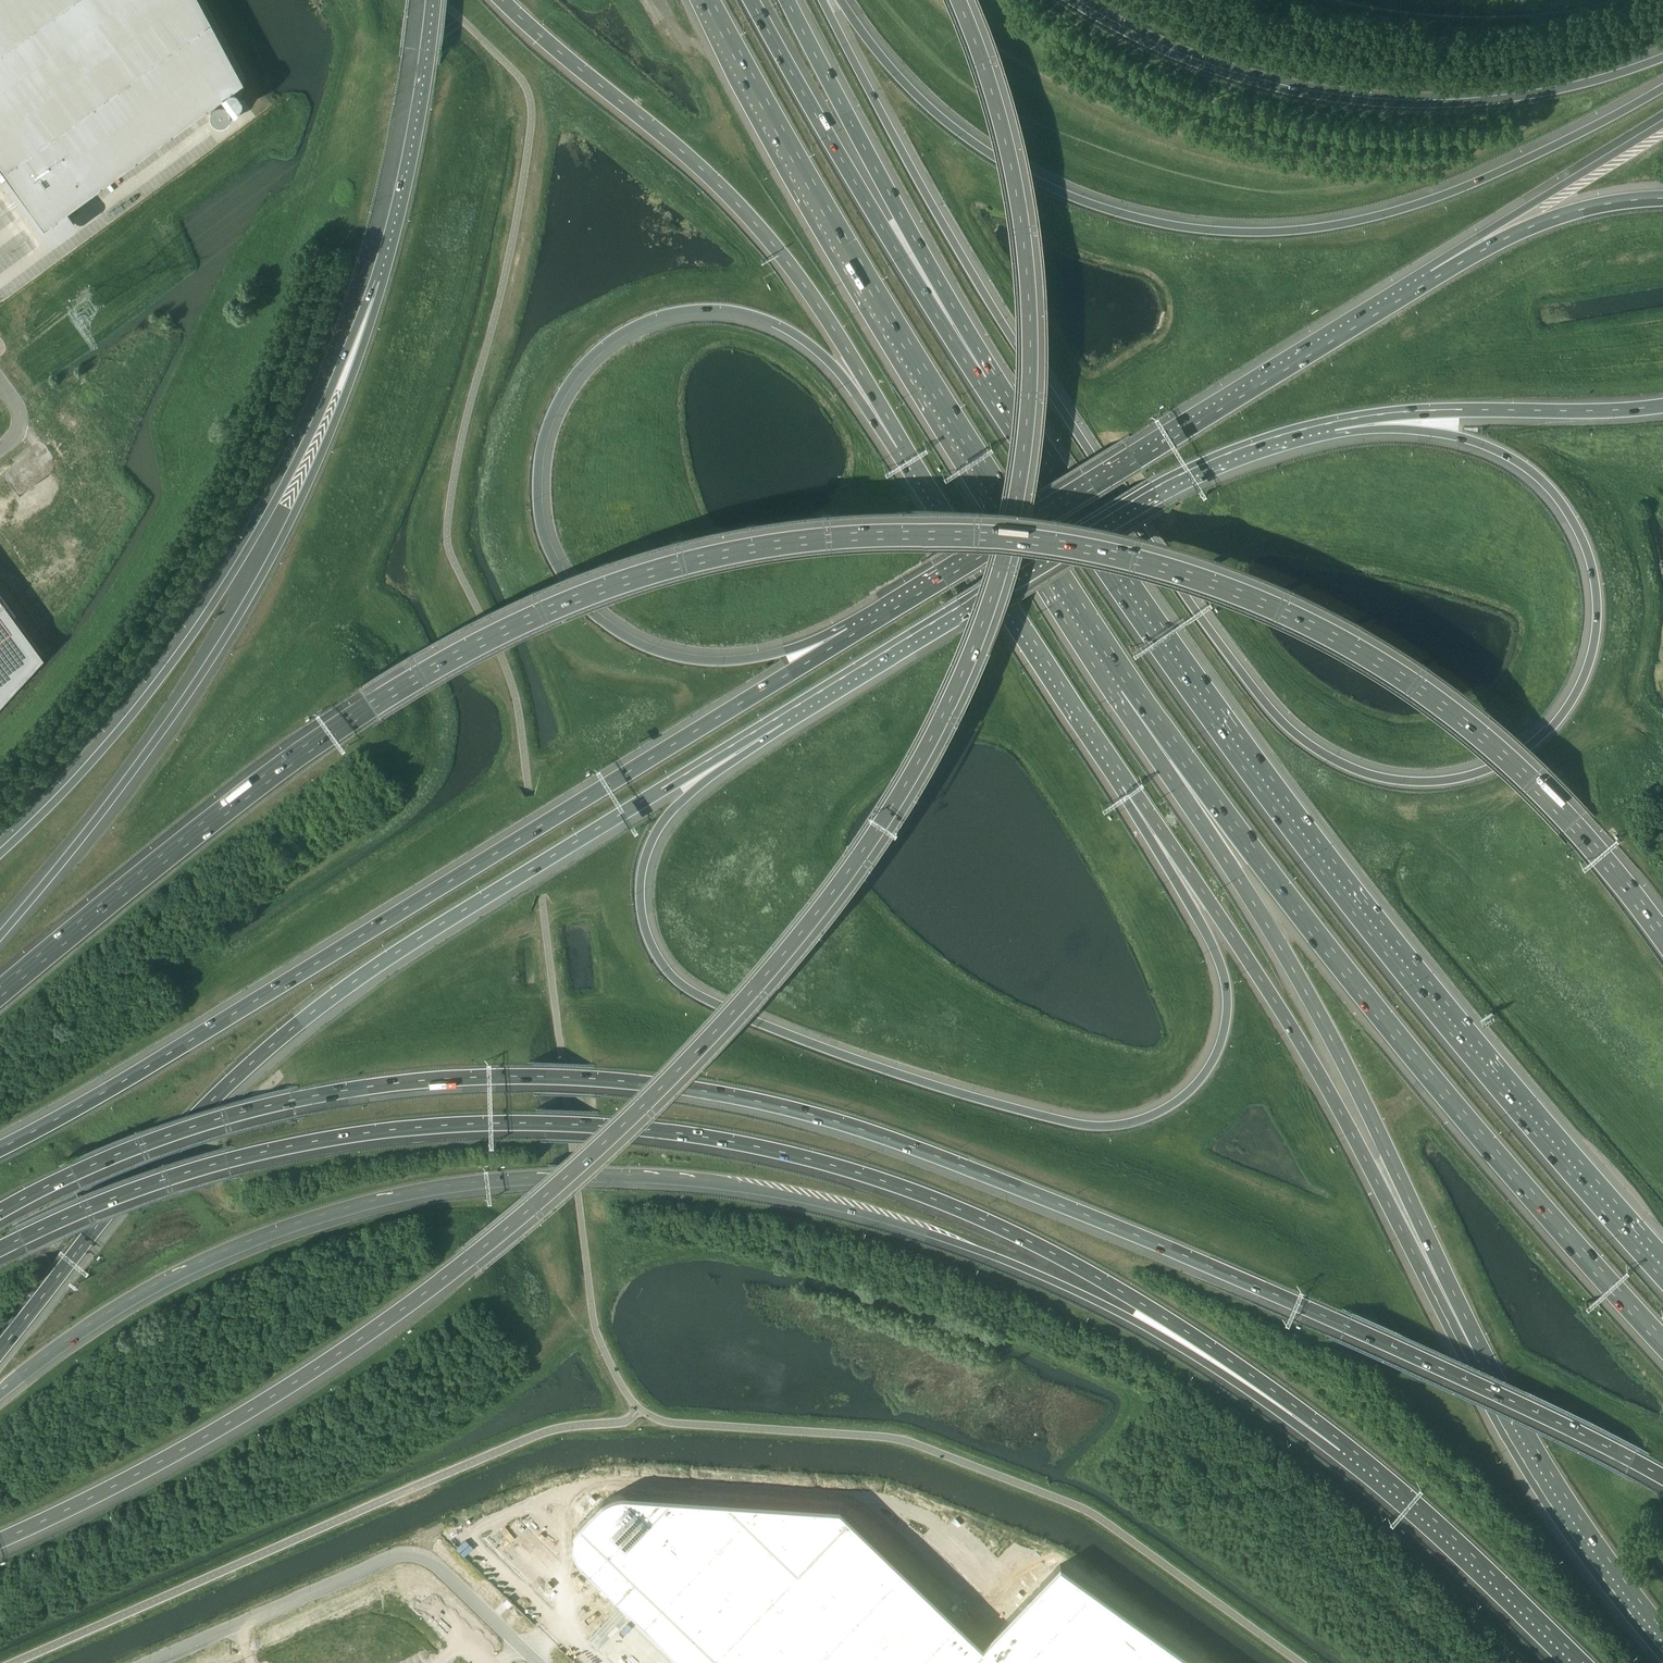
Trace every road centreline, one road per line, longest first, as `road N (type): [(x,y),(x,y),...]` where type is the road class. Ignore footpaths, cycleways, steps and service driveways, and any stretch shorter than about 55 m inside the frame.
road 1 (motorway): [(0,1539),(201,1438),(470,1258),(712,1033),(876,828),(932,734),(981,622),(1016,475),(1024,395),(1019,207),(990,86),(959,0)]
road 2 (motorway): [(1662,938),(1560,809),(1470,719),(1319,619),(1229,578),(1094,539),(981,523),(880,523),(779,533),(658,562),(472,643),(255,784),(0,989)]
road 3 (motorway): [(0,1210),(143,1143),(342,1091),(536,1076),(697,1089),(871,1132),(1210,1265),(1442,1367),(1662,1478)]
road 4 (motorway): [(1333,422),(1443,434),(1514,460),(1569,512),(1586,545),(1597,624),(1591,657),(1556,722),(1496,769),(1436,785),(1361,777),(1273,720),(1184,603),(1007,335),(822,0)]
road 5 (motorway): [(0,1392),(82,1328),(178,1272),(333,1211),(455,1184),(640,1174),(826,1204),(997,1256),(1099,1302),(1283,1416),(1348,1446)]
road 6 (motorway): [(0,1248),(161,1180),(327,1139),(543,1121),(669,1131),(815,1161),(961,1210),(1117,1289),(1348,1446)]
road 7 (motorway): [(1127,781),(1214,953),(1225,1021),(1202,1075),(1174,1101),(1138,1119),(1087,1124),(808,1041),(693,992),(665,966),(642,915),(650,845),(675,807),(778,717)]
road 8 (motorway): [(1662,1267),(1307,839),(986,380)]
road 9 (motorway): [(0,1349),(97,1225),(215,1096),(289,1030),(431,929),(778,717)]
road 10 (motorway): [(849,632),(213,1026),(0,1149)]
road 11 (motorway): [(1662,88),(1522,162),(1383,215),(1284,231),(1178,227),(1090,204),(991,154),(921,100),(840,0)]
road 12 (motorway): [(849,632),(726,661),(687,661),(614,632),(588,610),(548,552),(536,488),(546,427),(578,369),(635,326),(698,310),(735,311),(795,335),(902,444)]
road 13 (motorway): [(1130,682),(1341,969),(1662,1341)]
road 14 (motorway): [(708,0),(963,436),(1130,682)]
road 15 (motorway): [(381,275),(291,511),(215,652),(0,937)]
road 16 (motorway): [(1130,682),(1171,778),(1304,987),(1360,1095),(1476,1356)]
road 17 (motorway): [(381,275),(263,521),(212,604),(111,740),(0,853)]
road 18 (motorway): [(1432,275),(849,632)]
road 19 (motorway): [(1127,781),(1301,1043),(1476,1356)]
road 20 (motorway): [(778,717),(1173,477),(1333,422)]
road 21 (motorway): [(1662,57),(1502,101),(1368,103),(1210,71),(1069,0)]
road 22 (motorway): [(501,0),(757,227),(830,324),(902,444)]
road 23 (motorway): [(986,380),(844,162),(751,0)]
road 24 (motorway): [(986,380),(787,0)]
road 25 (motorway): [(902,444),(1127,781)]
road 26 (motorway): [(1476,1356),(1570,1518),(1662,1642)]
road 27 (motorway): [(1333,422),(1437,409),(1662,405)]
road 28 (motorway): [(1348,1446),(1585,1662)]
road 29 (unclassified): [(419,1557),(382,1564),(153,1662)]
road 30 (motorway): [(433,0),(418,112),(381,275)]
road 31 (motorway): [(1662,123),(1432,275)]
road 32 (motorway): [(1662,202),(1545,221),(1432,275)]
road 33 (unclassified): [(419,1557),(536,1662)]

